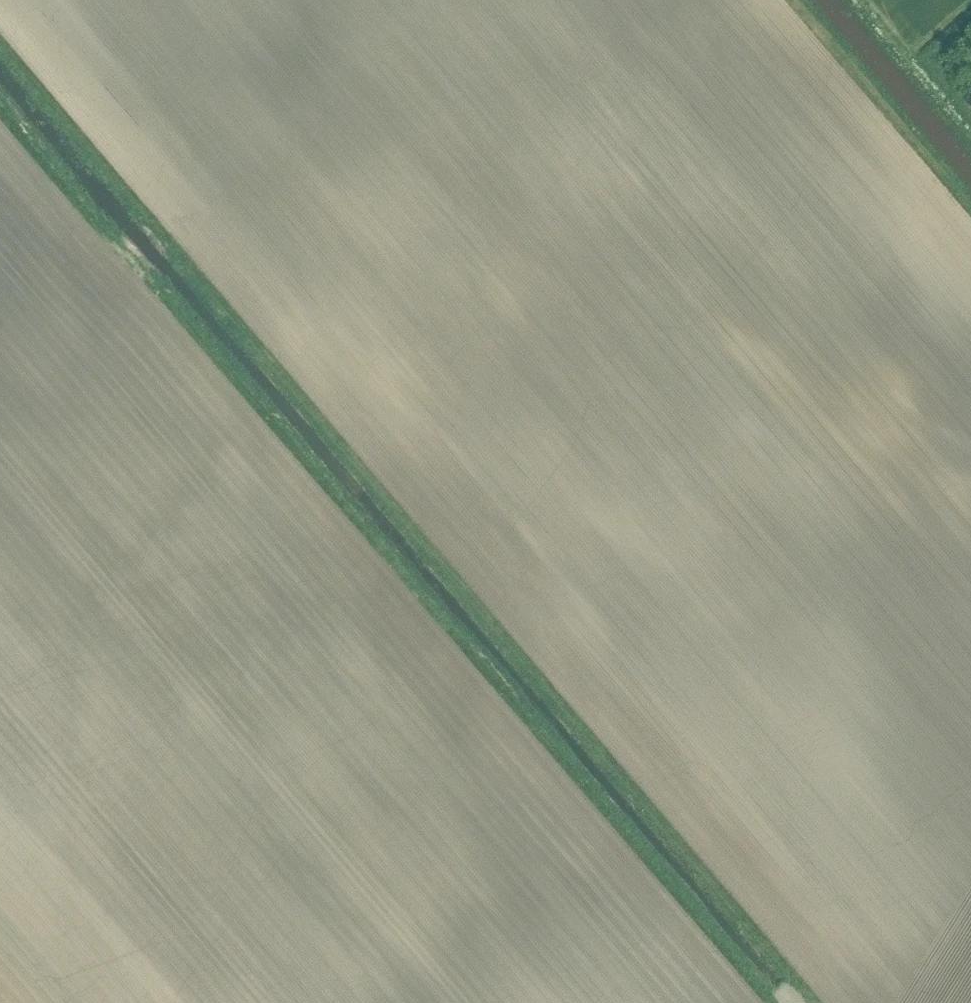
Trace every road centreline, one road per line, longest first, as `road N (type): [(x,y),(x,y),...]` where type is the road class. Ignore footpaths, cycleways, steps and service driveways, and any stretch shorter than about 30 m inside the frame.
road 1 (track): [(970,135),(856,0)]

